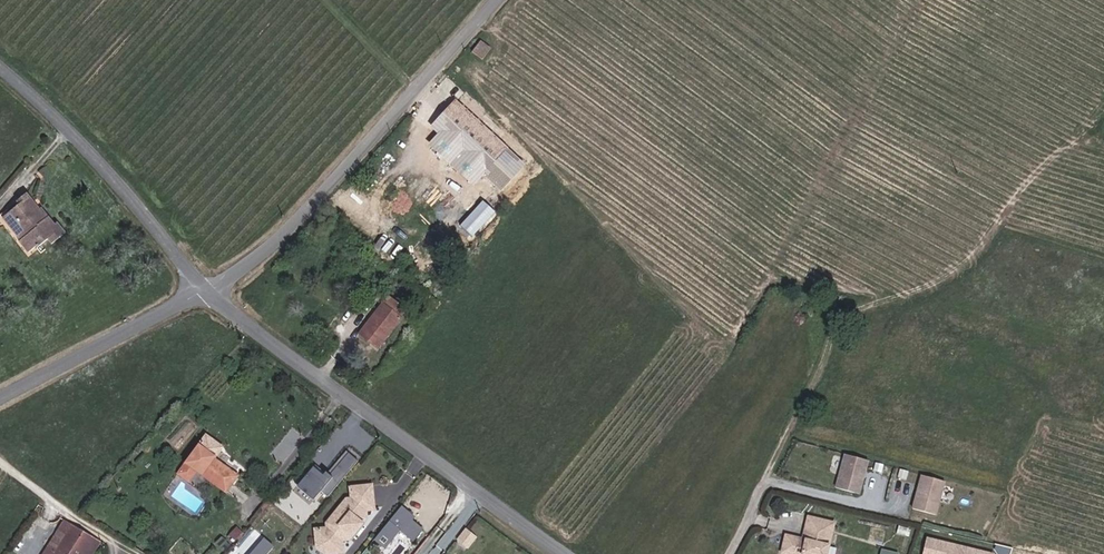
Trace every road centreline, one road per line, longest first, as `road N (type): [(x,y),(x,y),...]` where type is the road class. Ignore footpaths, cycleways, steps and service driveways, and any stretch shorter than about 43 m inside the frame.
road 1 (track): [(1103,113),(957,276),(874,303),(835,338),(728,553)]
road 2 (unclassified): [(562,553),(208,292)]
road 3 (unclassified): [(208,292),(276,245),(492,0)]
road 4 (unclassified): [(208,292),(62,119),(0,69)]
road 5 (unclassified): [(0,398),(208,292)]
road 6 (track): [(326,0),(417,91)]

